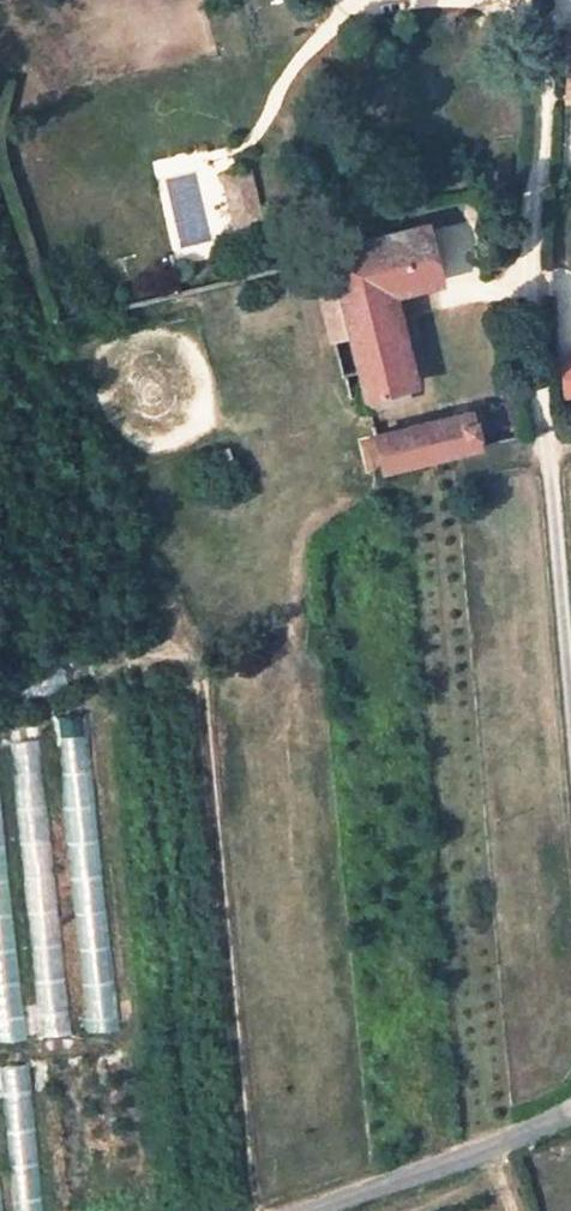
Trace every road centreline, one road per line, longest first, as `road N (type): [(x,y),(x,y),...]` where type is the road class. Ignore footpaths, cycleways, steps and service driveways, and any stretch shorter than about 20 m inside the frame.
road 1 (residential): [(535,207),(545,433),(570,707)]
road 2 (unclassified): [(570,1111),(333,1210)]

